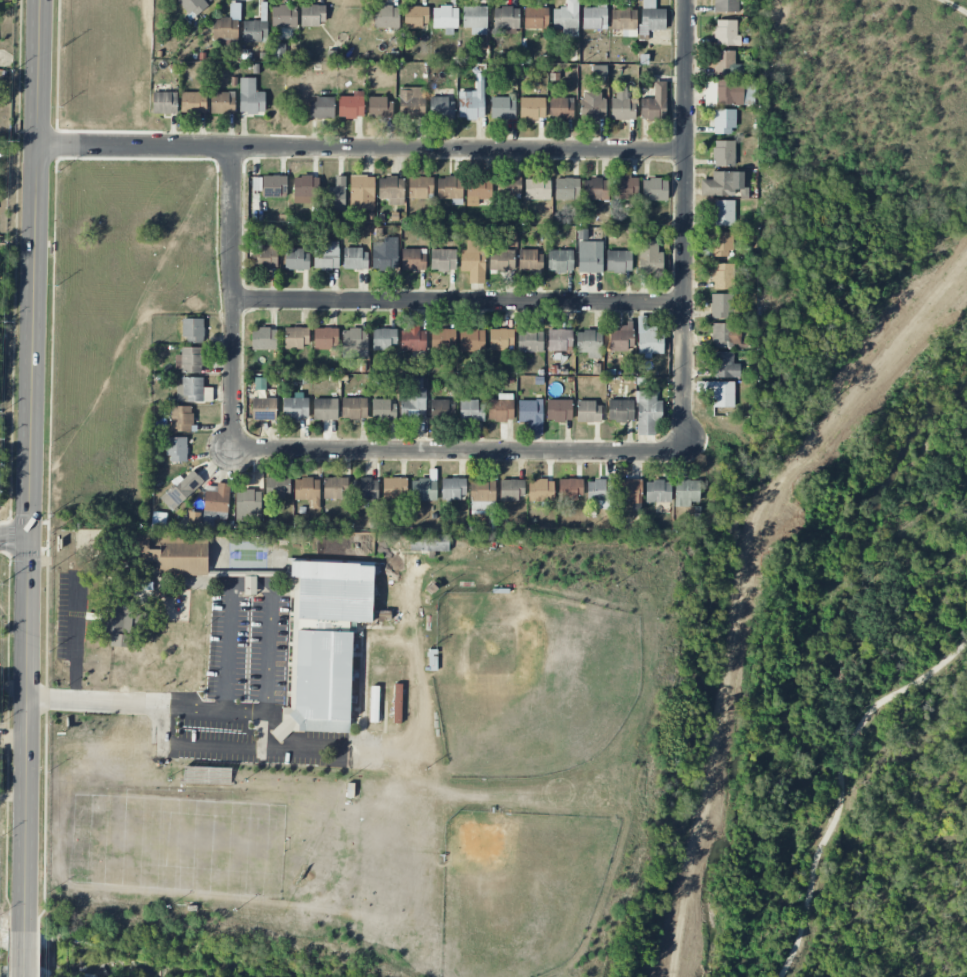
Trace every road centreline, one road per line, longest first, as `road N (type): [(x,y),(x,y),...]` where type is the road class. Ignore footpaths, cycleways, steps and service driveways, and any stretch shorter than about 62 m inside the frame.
road 1 (secondary): [(40,0),(23,931)]
road 2 (residential): [(37,144),(687,151)]
road 3 (residential): [(676,450),(684,435),(688,0)]
road 4 (residential): [(234,299),(686,301)]
road 5 (residential): [(240,446),(676,450)]
road 6 (residential): [(232,147),(240,446)]

